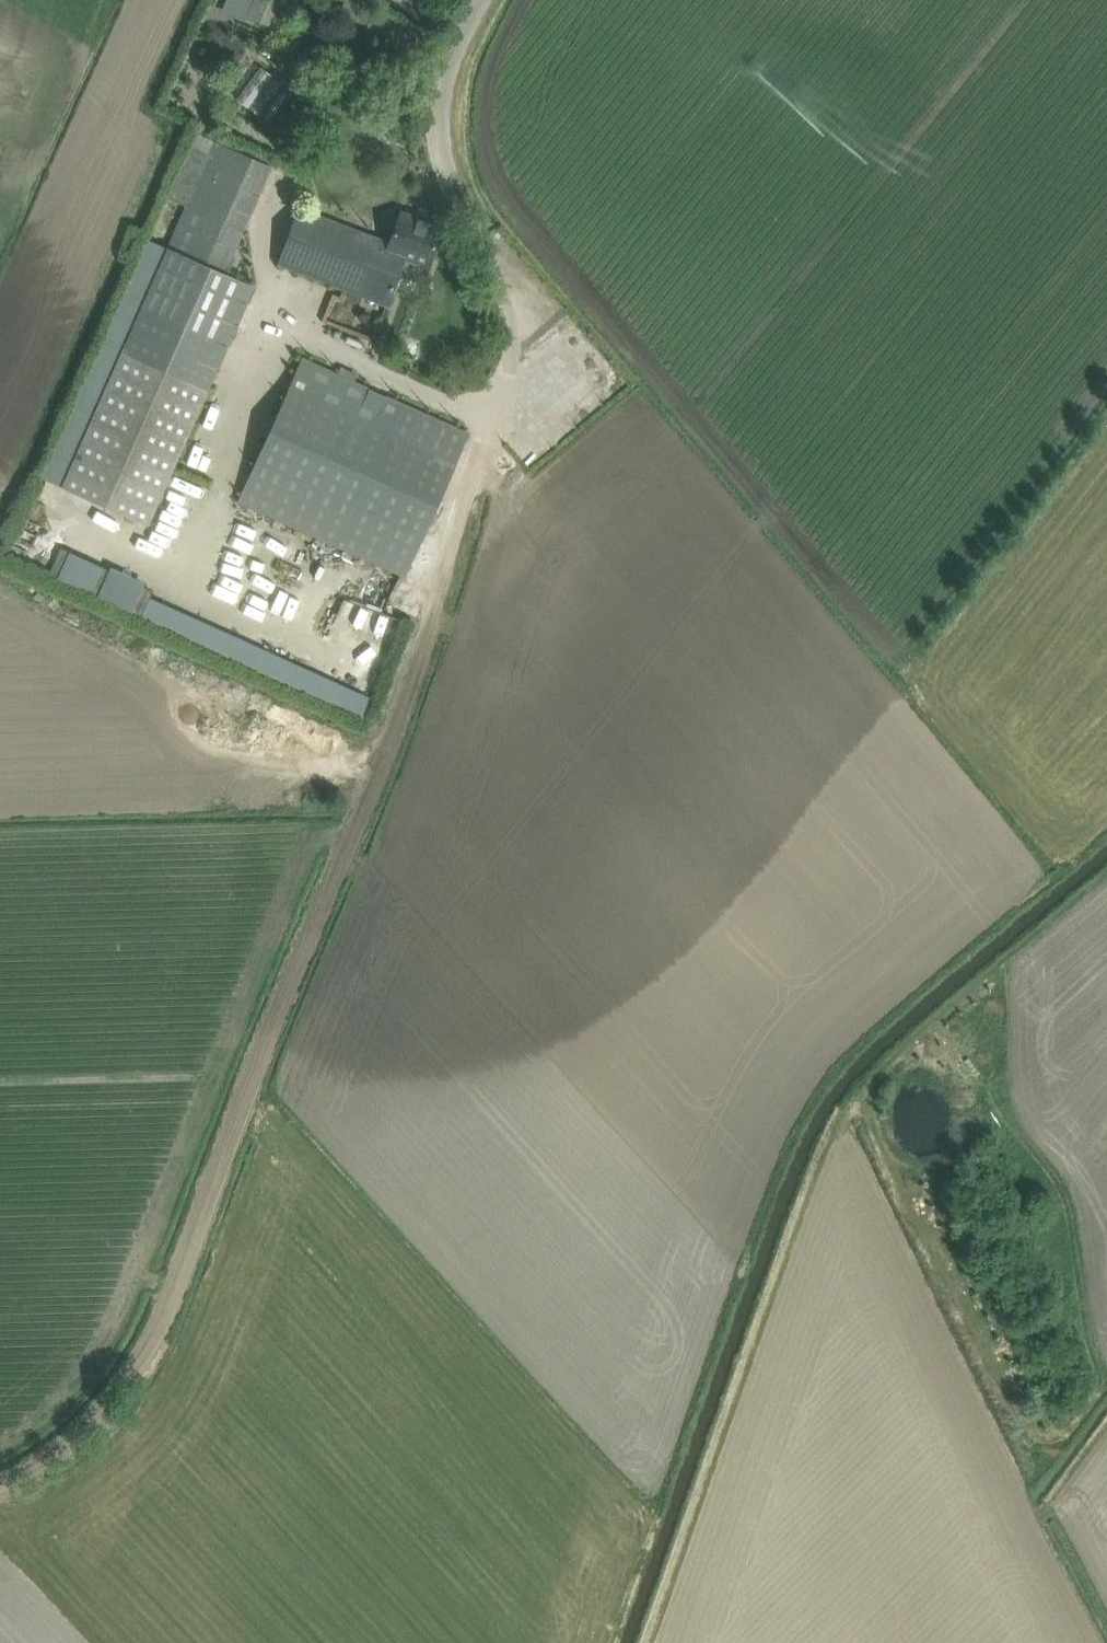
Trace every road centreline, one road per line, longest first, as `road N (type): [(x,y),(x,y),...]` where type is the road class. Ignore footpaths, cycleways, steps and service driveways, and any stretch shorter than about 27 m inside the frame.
road 1 (track): [(0,1481),(47,1460),(137,1370),(429,632),(510,372)]
road 2 (unclassified): [(510,372),(508,304),(438,124),(446,75),(482,0)]

